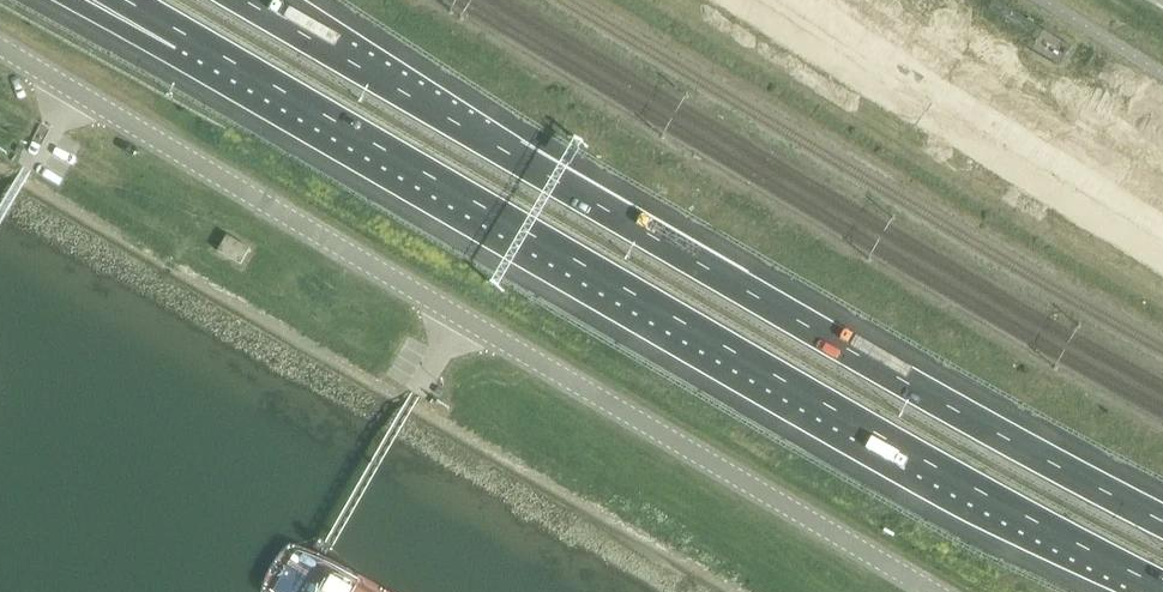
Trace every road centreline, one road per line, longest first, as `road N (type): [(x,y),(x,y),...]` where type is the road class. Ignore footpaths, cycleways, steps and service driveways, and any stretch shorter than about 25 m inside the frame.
road 1 (motorway): [(183,33),(902,451),(1162,588)]
road 2 (unclassified): [(938,591),(0,48)]
road 3 (motorway): [(1162,526),(924,397),(244,0)]

